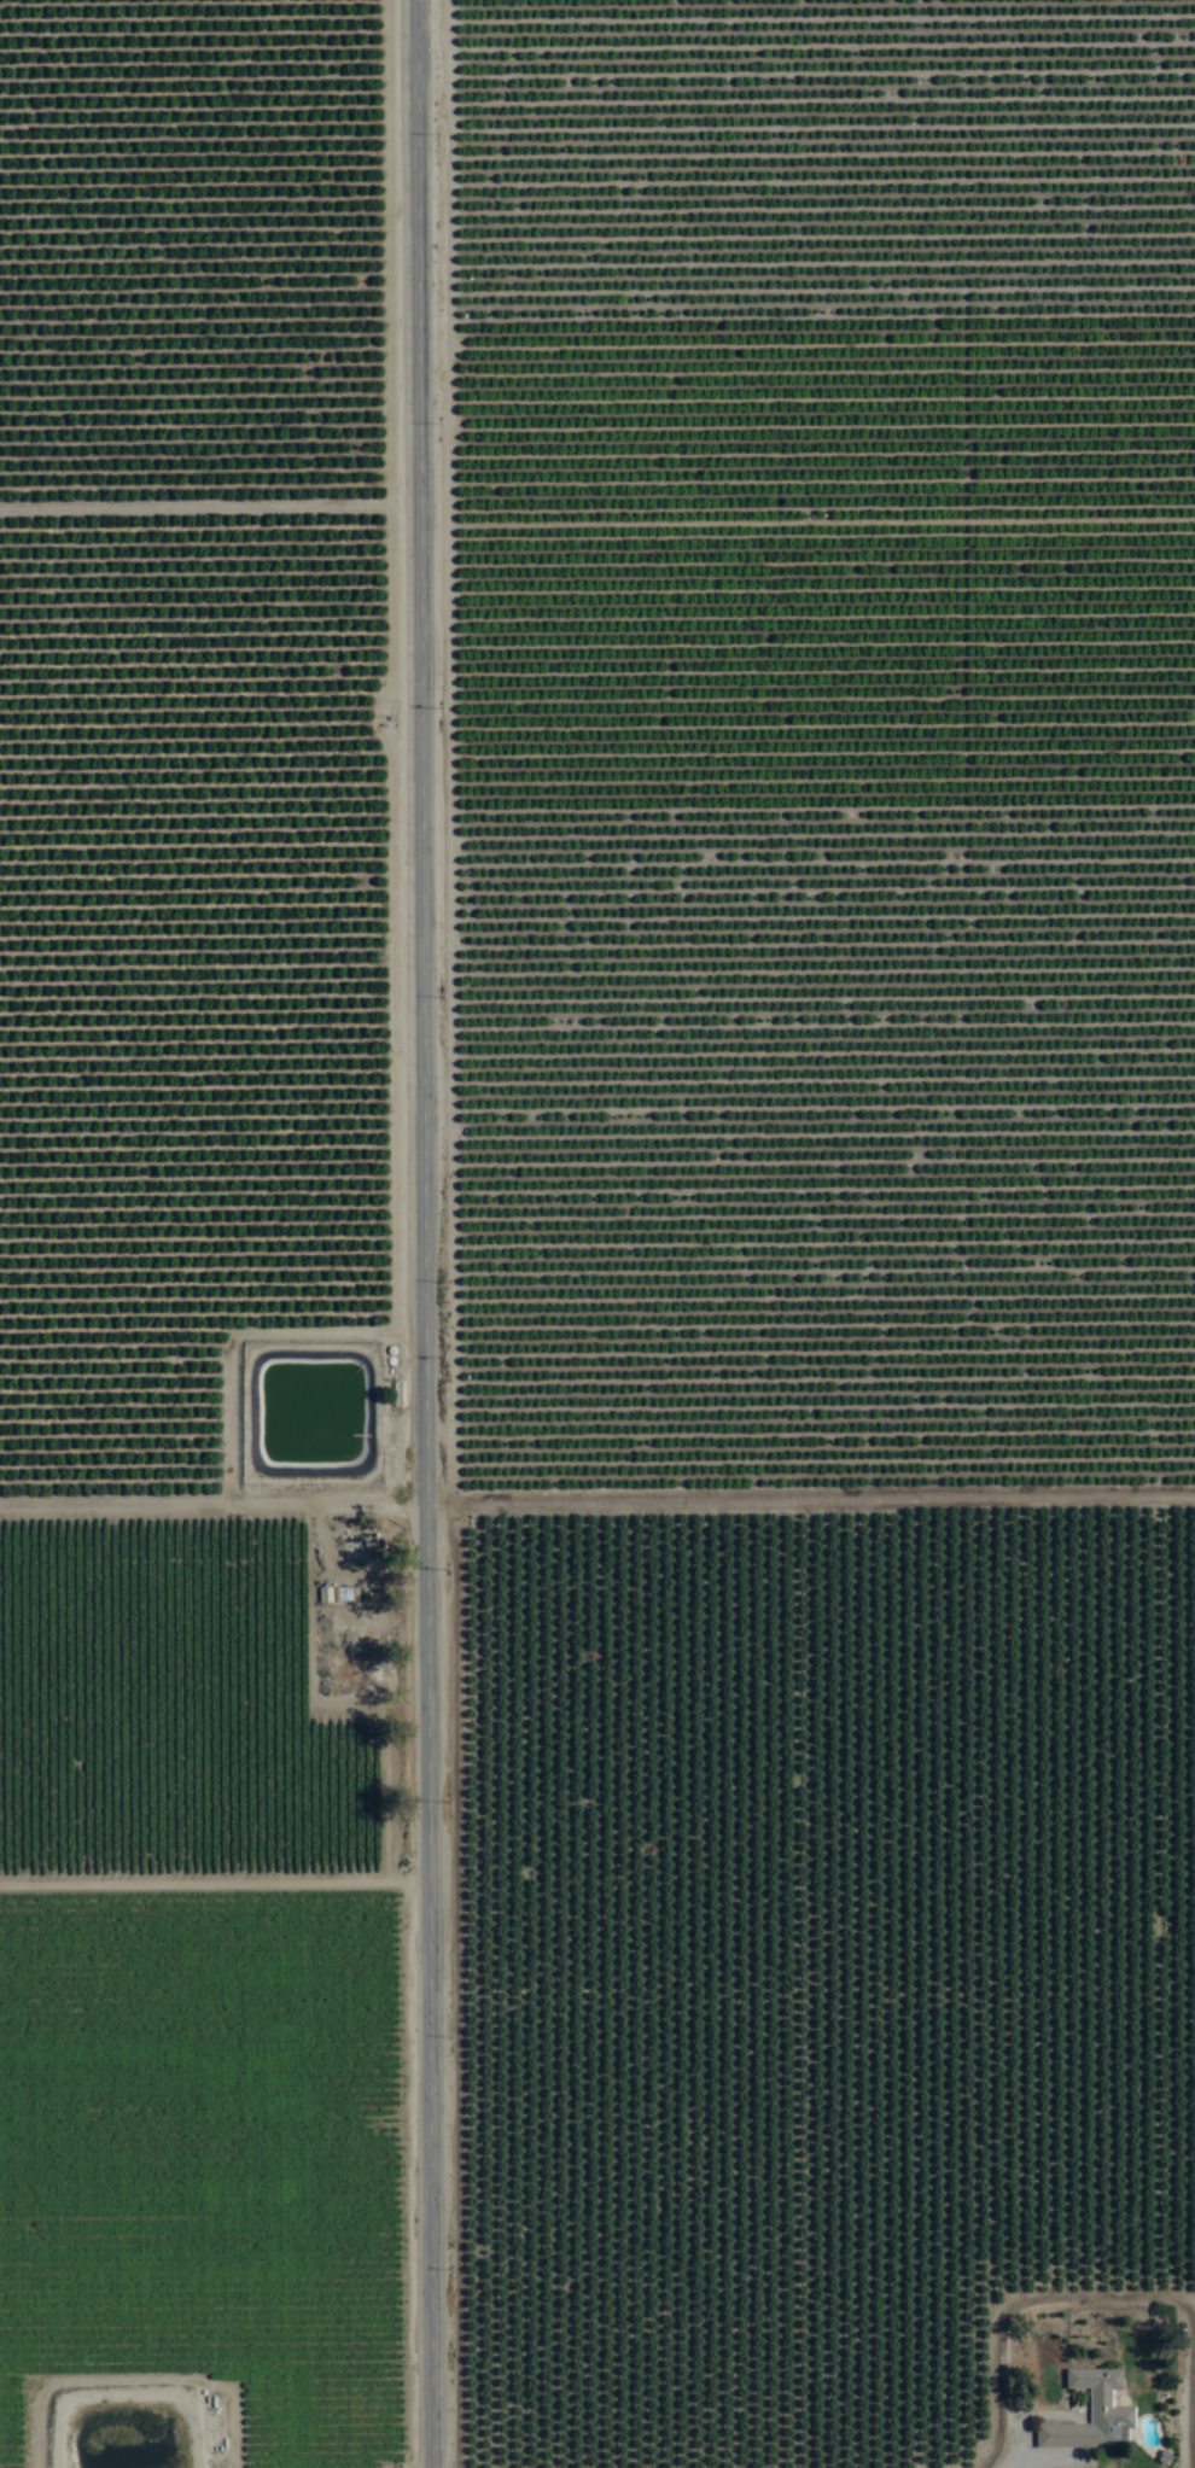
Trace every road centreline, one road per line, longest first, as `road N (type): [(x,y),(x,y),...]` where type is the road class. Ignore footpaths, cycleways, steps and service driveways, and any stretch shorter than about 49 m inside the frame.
road 1 (residential): [(435,2467),(421,0)]
road 2 (residential): [(432,1991),(1194,1990)]

